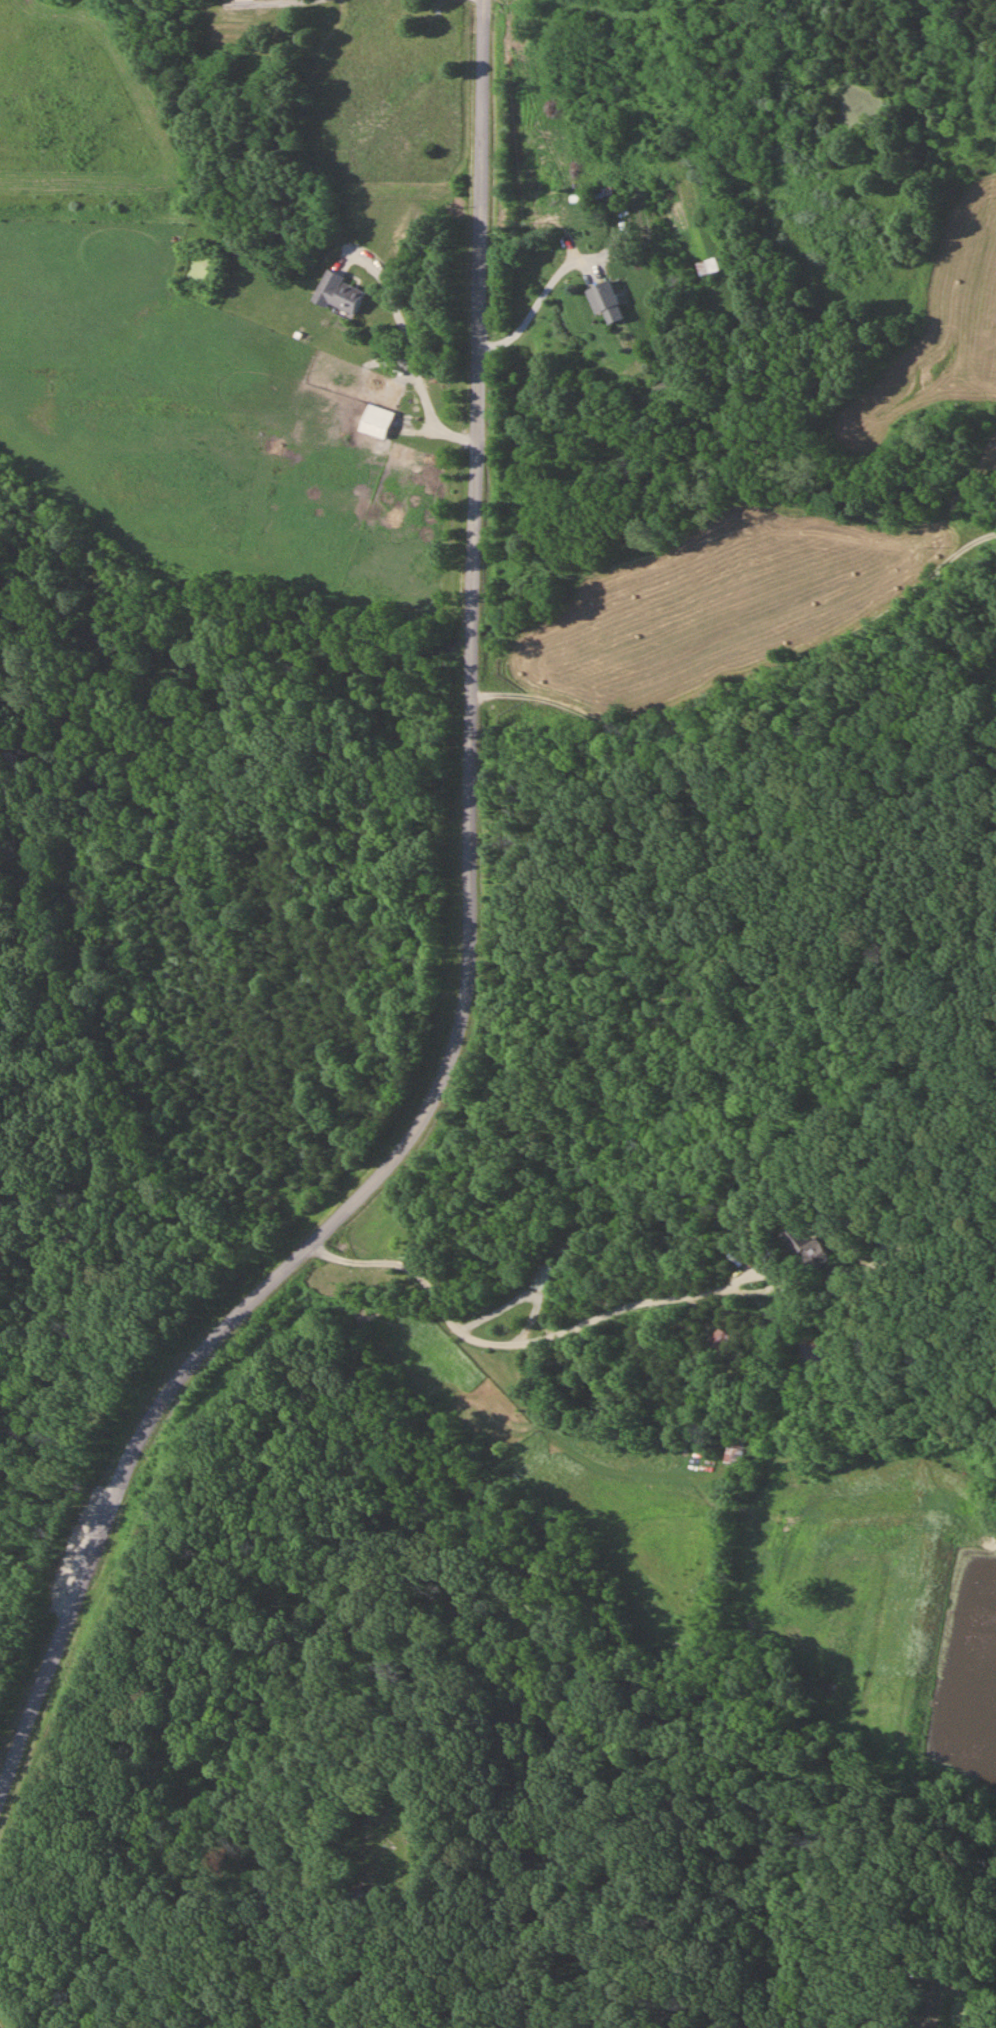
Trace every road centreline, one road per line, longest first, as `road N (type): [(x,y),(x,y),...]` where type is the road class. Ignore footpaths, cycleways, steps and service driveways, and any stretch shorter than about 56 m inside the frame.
road 1 (tertiary): [(0,1778),(142,1432),(217,1331),(396,1160),(434,1105),(459,1040),(473,882),(483,0)]

